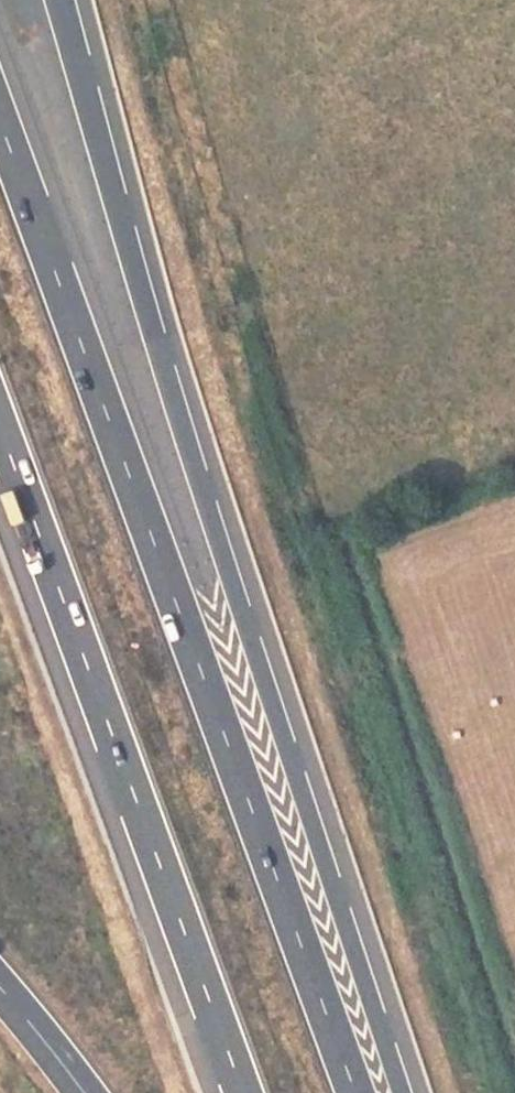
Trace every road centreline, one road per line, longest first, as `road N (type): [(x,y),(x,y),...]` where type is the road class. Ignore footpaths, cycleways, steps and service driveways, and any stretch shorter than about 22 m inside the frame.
road 1 (motorway): [(397,1092),(152,320),(61,0)]
road 2 (motorway): [(358,1092),(0,115)]
road 3 (motorway): [(0,429),(243,1092)]
road 4 (motorway): [(0,974),(95,1092)]

